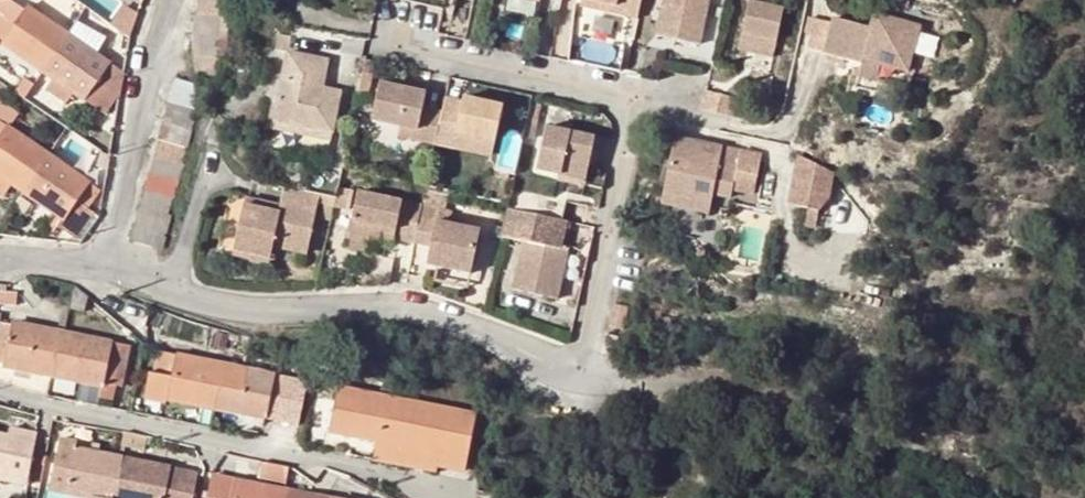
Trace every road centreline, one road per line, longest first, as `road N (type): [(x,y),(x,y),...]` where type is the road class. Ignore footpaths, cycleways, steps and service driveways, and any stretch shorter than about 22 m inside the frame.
road 1 (residential): [(580,370),(629,105),(619,95),(391,43)]
road 2 (residential): [(580,370),(428,313),(387,306),(241,310),(106,267)]
road 3 (residential): [(448,495),(377,471),(0,392)]
road 4 (residential): [(106,267),(175,0)]

